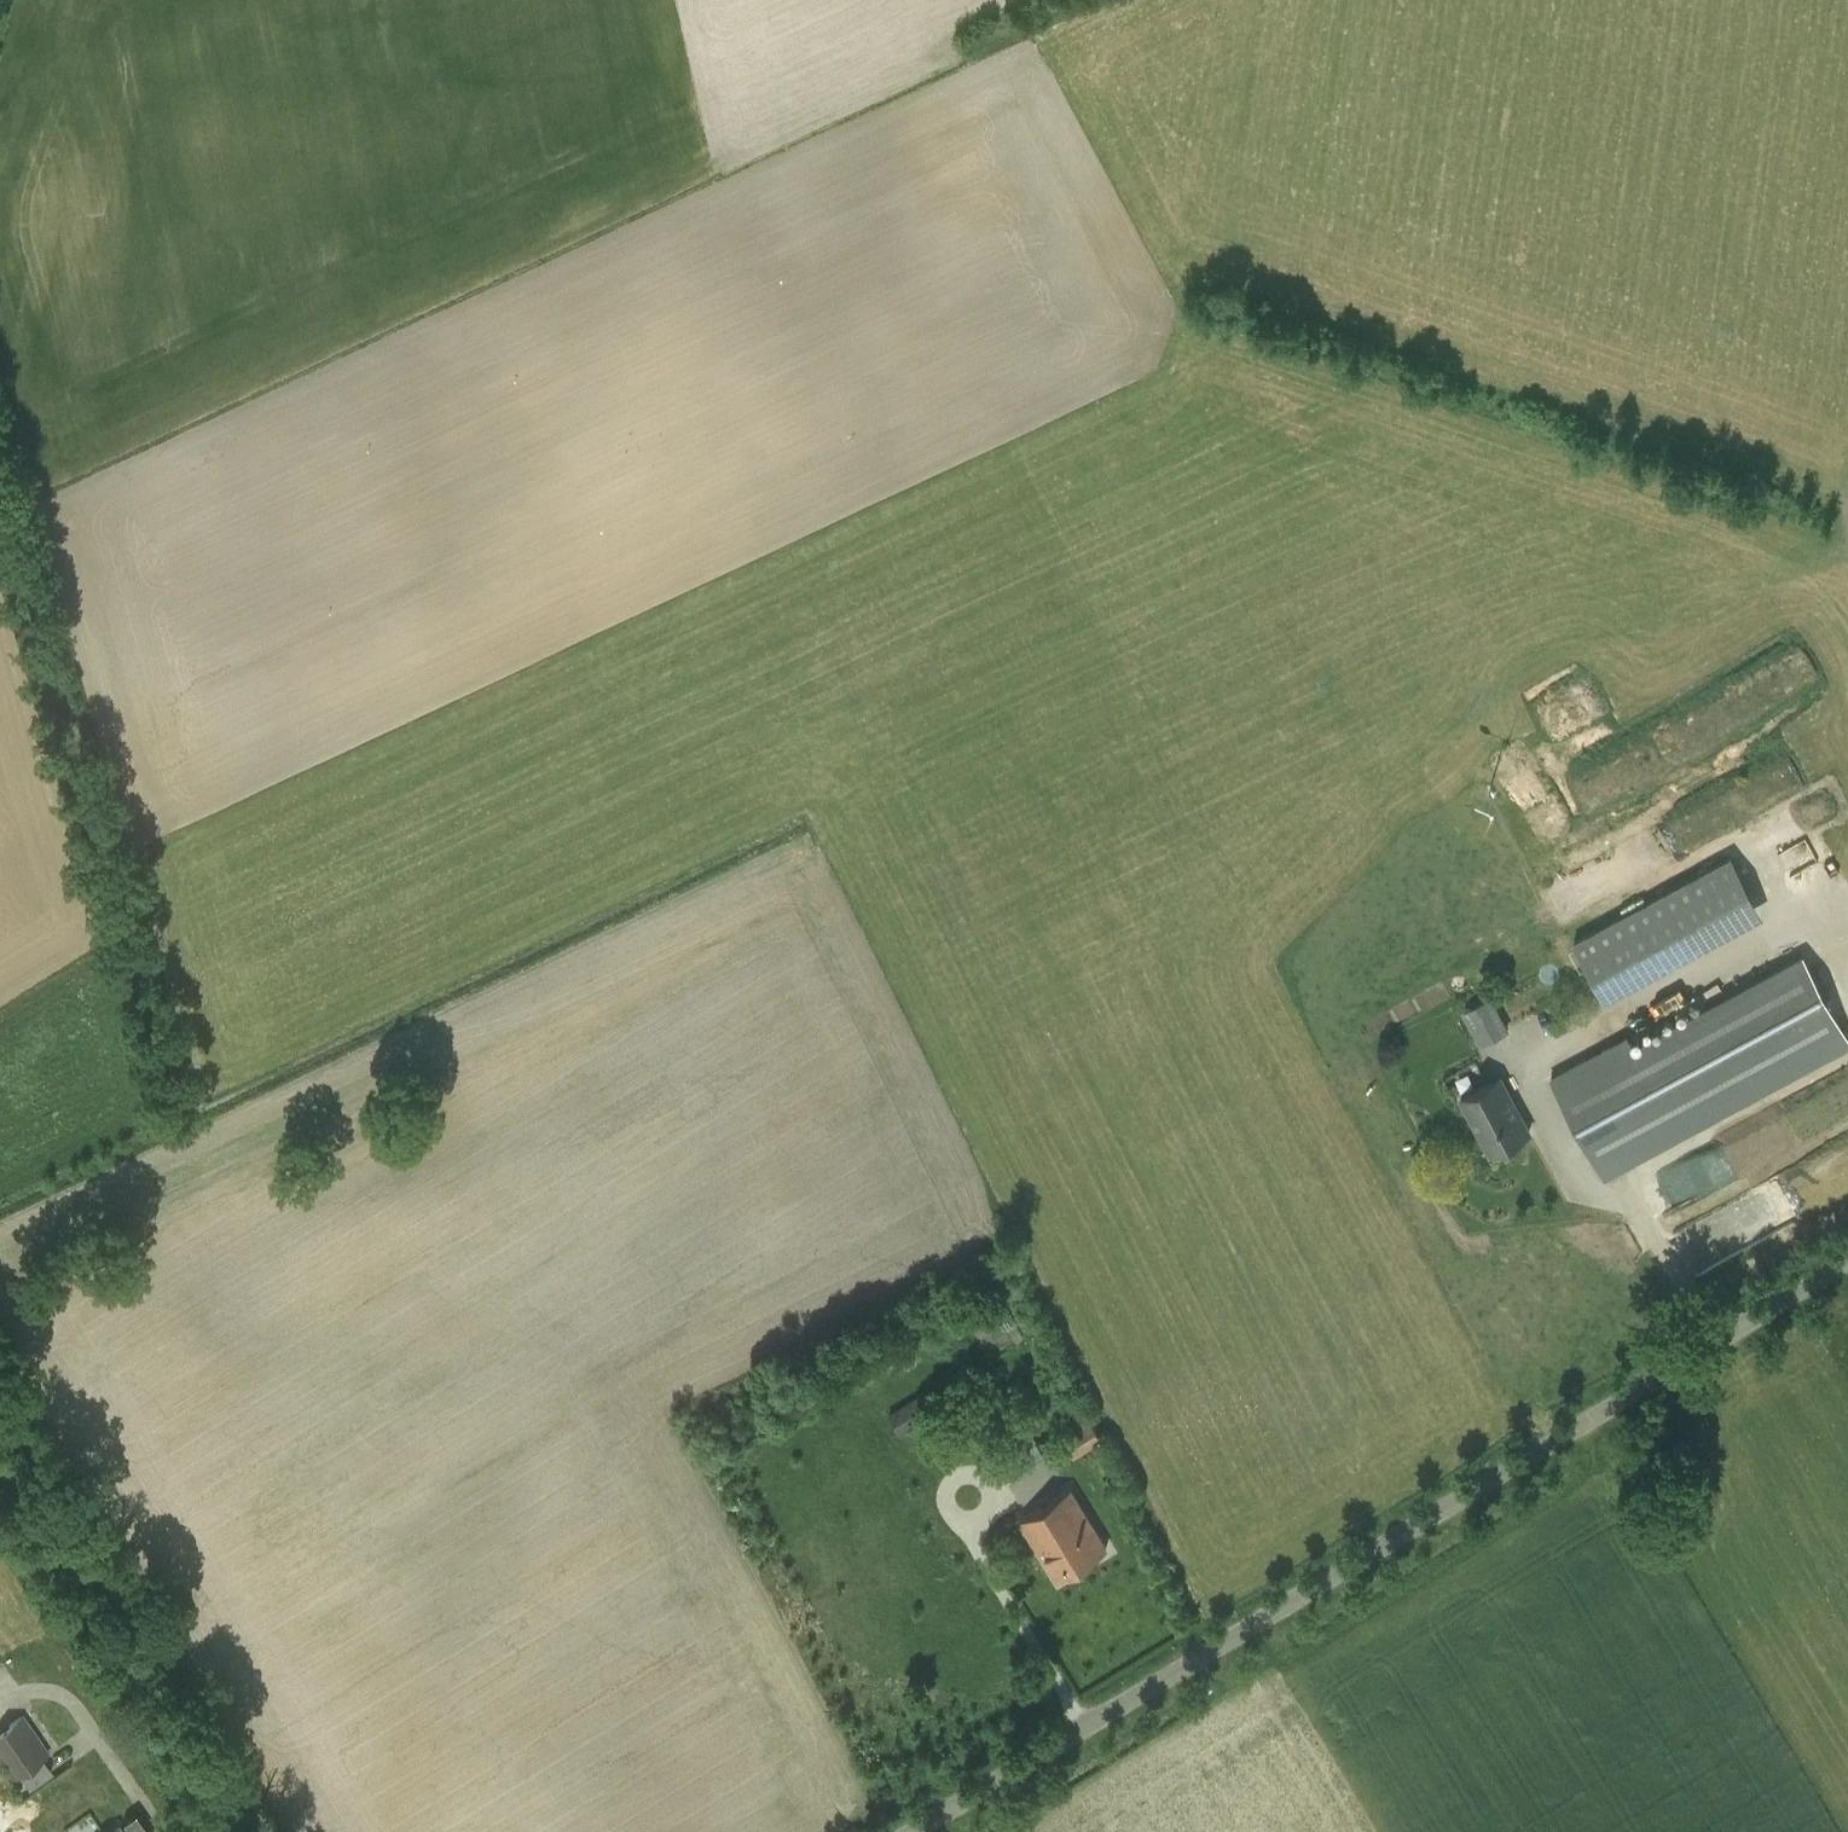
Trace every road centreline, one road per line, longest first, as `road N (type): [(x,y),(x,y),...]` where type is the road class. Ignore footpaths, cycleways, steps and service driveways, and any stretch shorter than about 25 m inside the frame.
road 1 (unclassified): [(913,1831),(1847,1264)]

